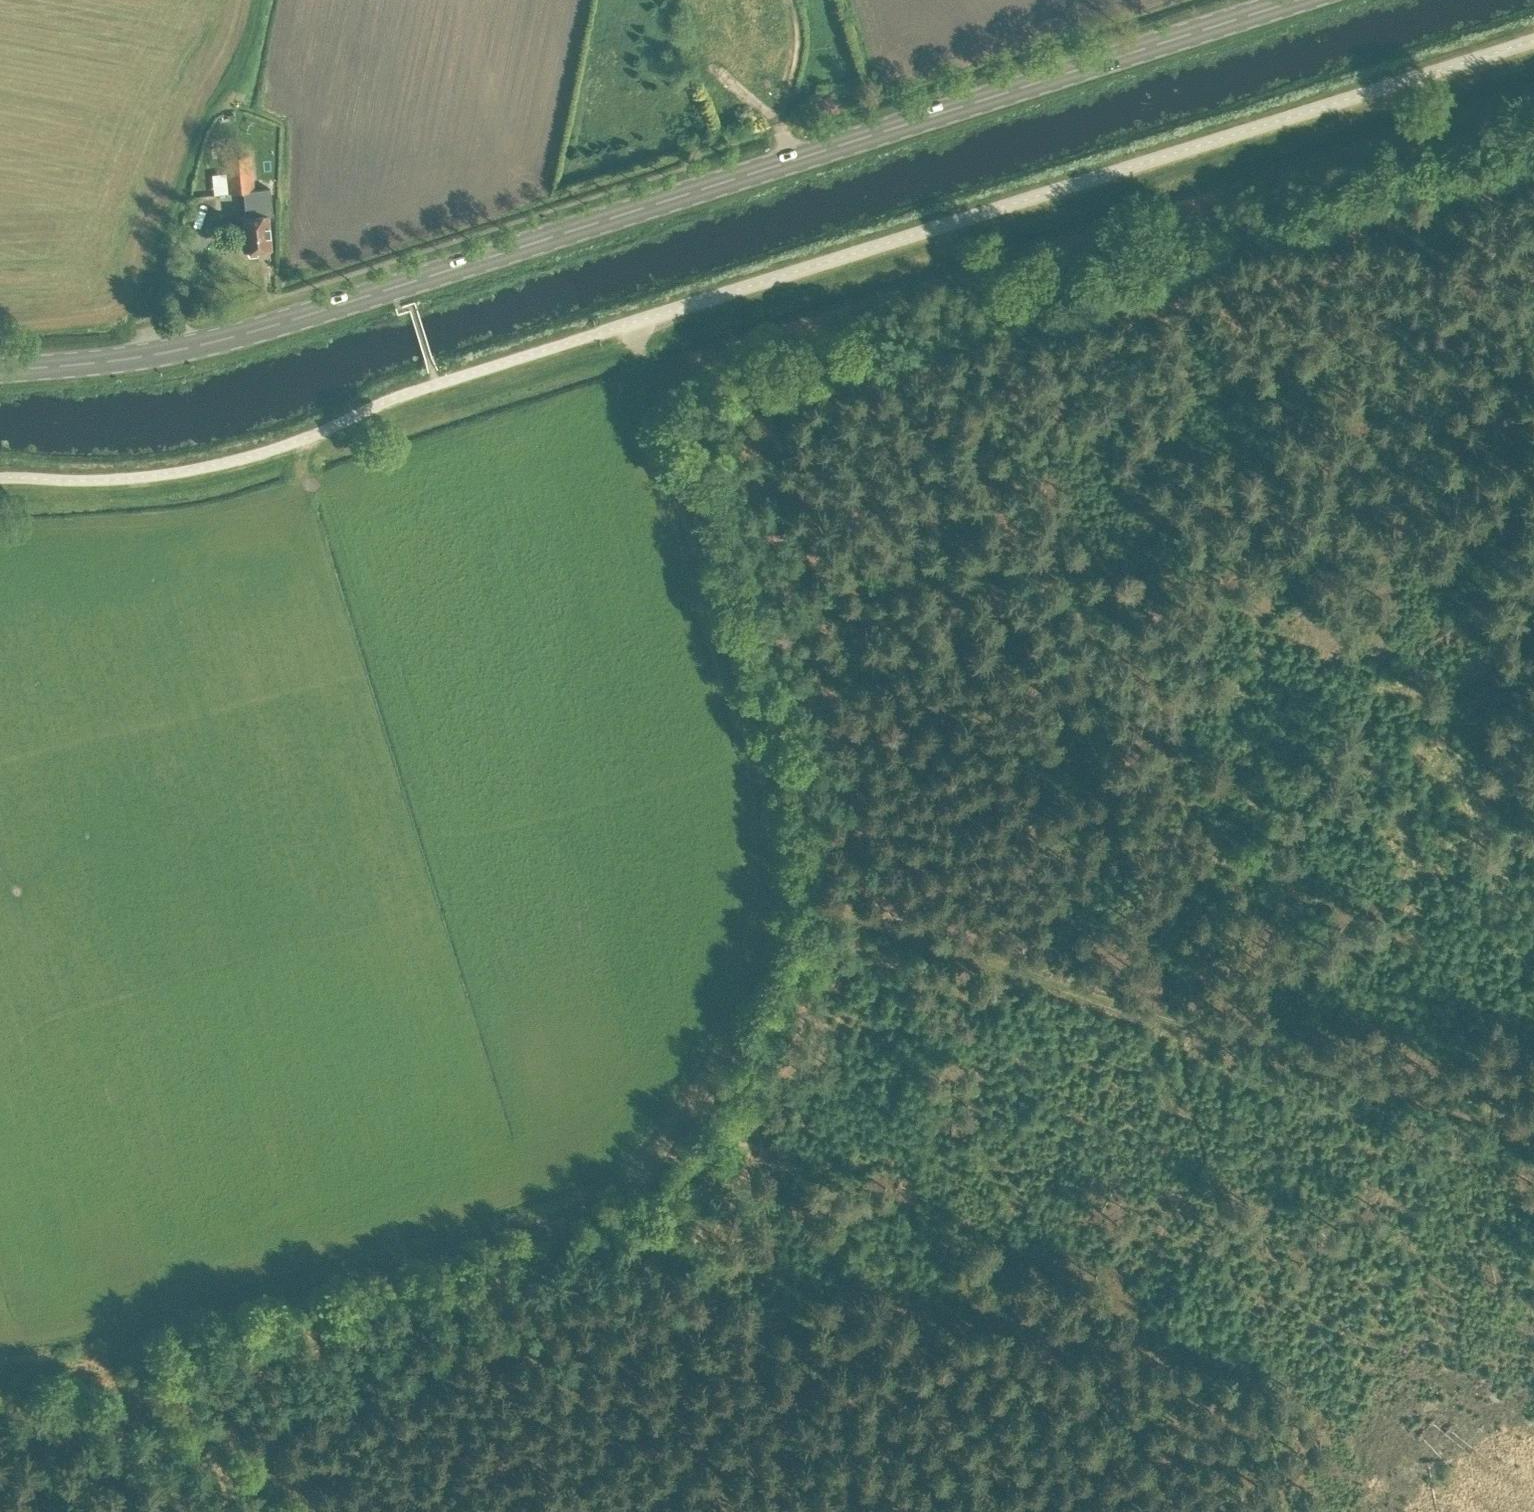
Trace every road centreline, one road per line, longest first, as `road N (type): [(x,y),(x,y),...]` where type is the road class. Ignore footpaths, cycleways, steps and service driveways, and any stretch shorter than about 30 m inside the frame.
road 1 (primary): [(0,370),(142,356),(237,336),(1296,0)]
road 2 (unclassified): [(1533,38),(598,332)]
road 3 (track): [(772,886),(1176,1026),(1533,1137)]
road 4 (track): [(314,1511),(247,1450),(129,1380),(103,1354)]

